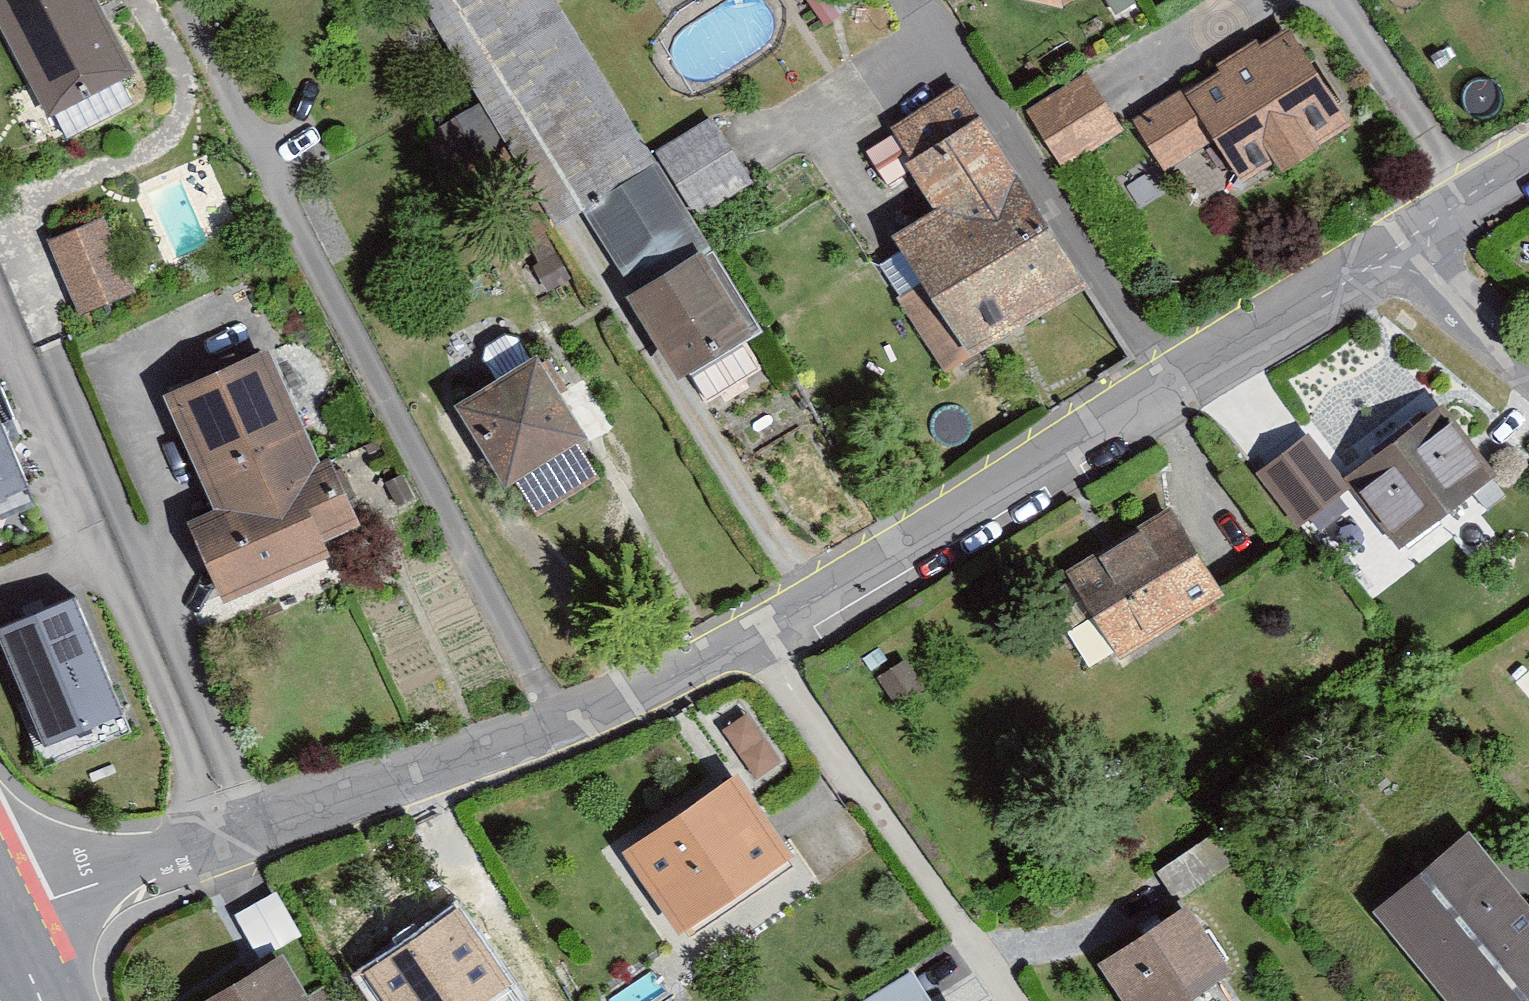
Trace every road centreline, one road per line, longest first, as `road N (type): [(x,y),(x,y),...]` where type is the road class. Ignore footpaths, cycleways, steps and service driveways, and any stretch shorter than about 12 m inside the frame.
road 1 (residential): [(9,911),(554,723),(750,631)]
road 2 (residential): [(750,631),(1398,253)]
road 3 (residential): [(750,631),(1011,1000)]
road 4 (residential): [(1528,363),(1398,253)]
road 5 (residential): [(1398,253),(1528,177)]

